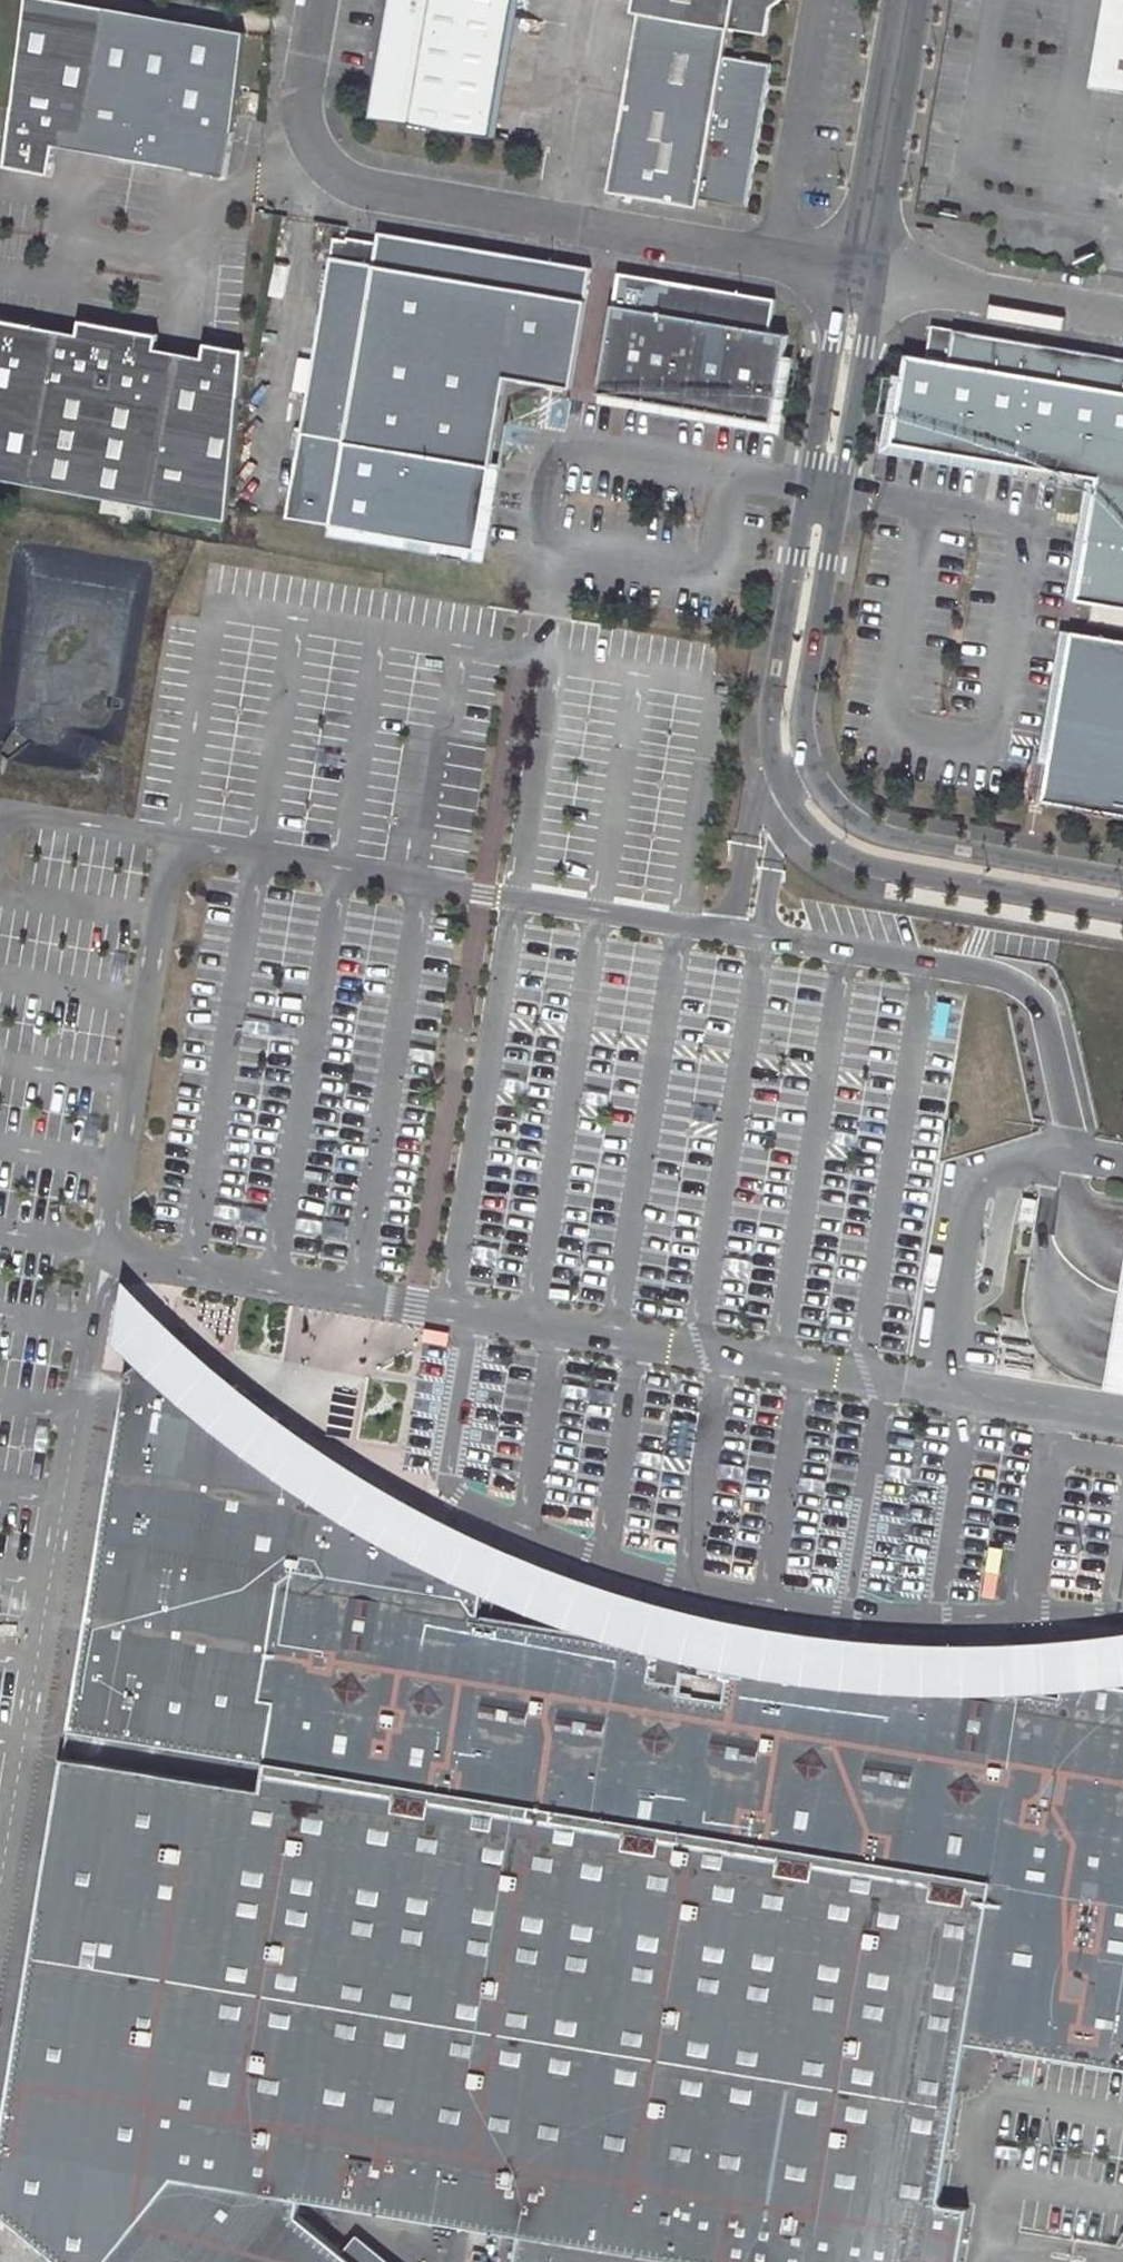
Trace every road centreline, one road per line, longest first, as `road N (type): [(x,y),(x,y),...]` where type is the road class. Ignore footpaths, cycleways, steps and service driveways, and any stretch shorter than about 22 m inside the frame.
road 1 (residential): [(866,270),(791,691),(791,768),(835,836),(896,858),(1122,899)]
road 2 (residential): [(327,0),(309,101),(322,160),(361,192),(866,270)]
road 3 (residential): [(914,0),(866,270)]
road 4 (residential): [(866,270),(1122,314)]

